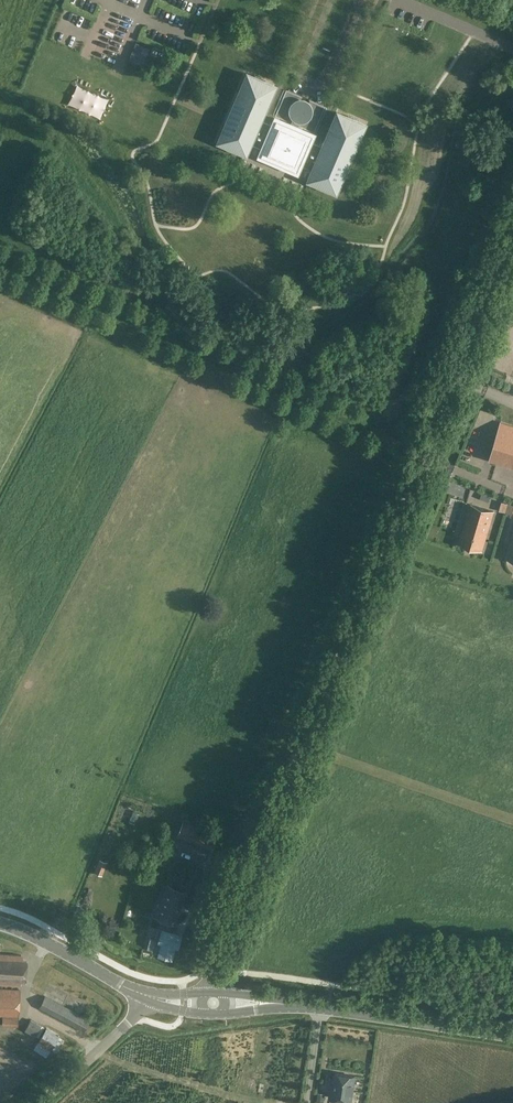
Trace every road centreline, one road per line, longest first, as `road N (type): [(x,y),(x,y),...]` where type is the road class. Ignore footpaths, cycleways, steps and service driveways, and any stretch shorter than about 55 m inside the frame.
road 1 (tertiary): [(213,1002),(218,947),(512,233)]
road 2 (tertiary): [(512,1036),(283,1003),(213,1002)]
road 3 (track): [(95,1052),(275,1102)]
road 4 (tertiary): [(152,997),(0,923)]
road 5 (unclassified): [(40,1102),(152,997)]

